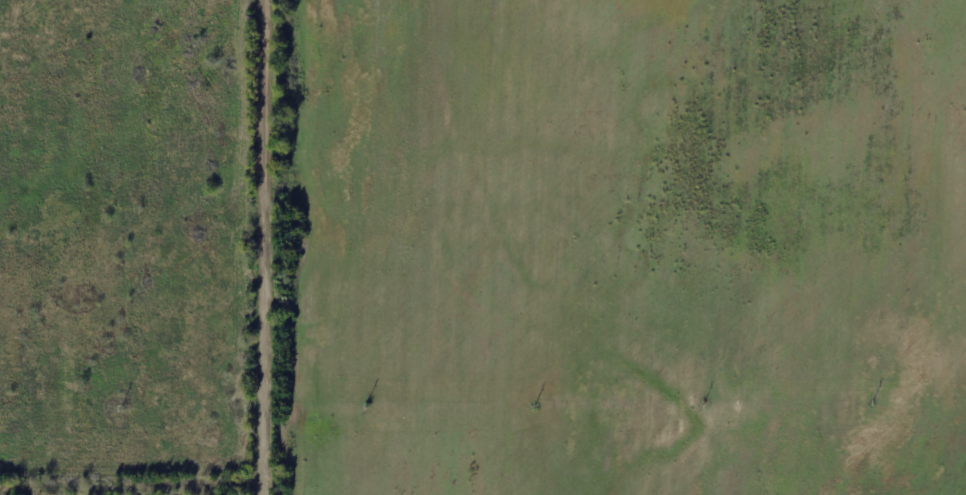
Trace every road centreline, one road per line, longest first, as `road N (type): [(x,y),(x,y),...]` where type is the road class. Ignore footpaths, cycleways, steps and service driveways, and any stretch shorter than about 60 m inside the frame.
road 1 (tertiary): [(256,494),(257,0)]

